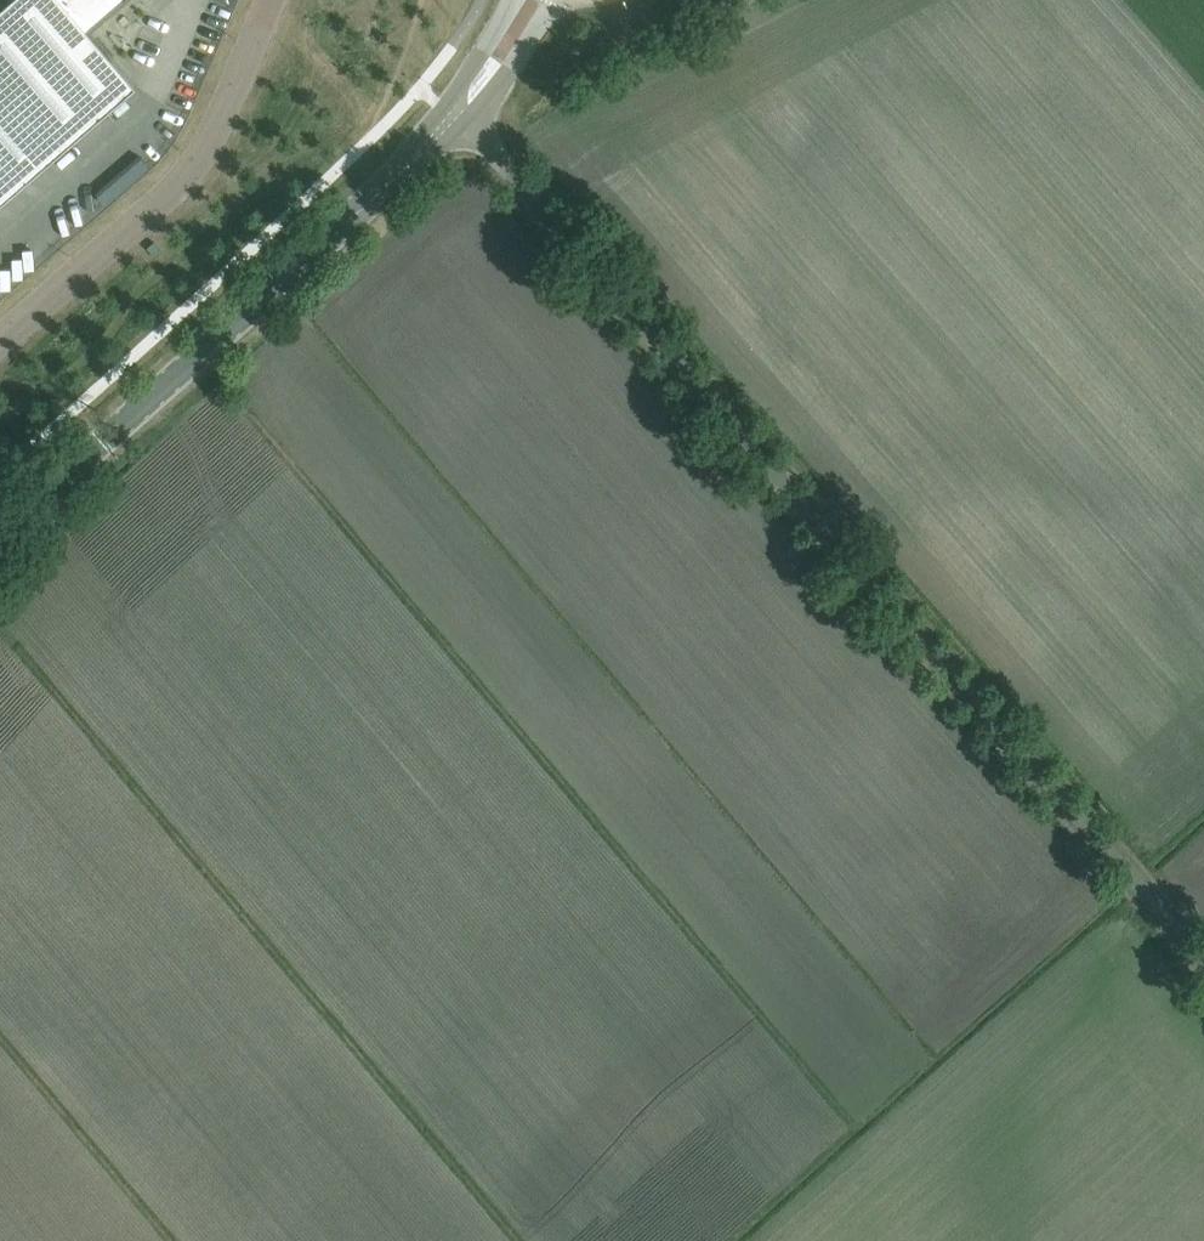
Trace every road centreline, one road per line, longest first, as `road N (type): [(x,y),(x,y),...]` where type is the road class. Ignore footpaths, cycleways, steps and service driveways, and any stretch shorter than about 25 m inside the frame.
road 1 (unclassified): [(1203,959),(487,142),(455,115)]
road 2 (tertiary): [(0,539),(455,115)]
road 3 (unclassified): [(260,0),(206,154),(0,340)]
road 4 (tertiary): [(455,115),(514,66),(559,0)]
road 5 (tertiary): [(511,0),(455,115)]

